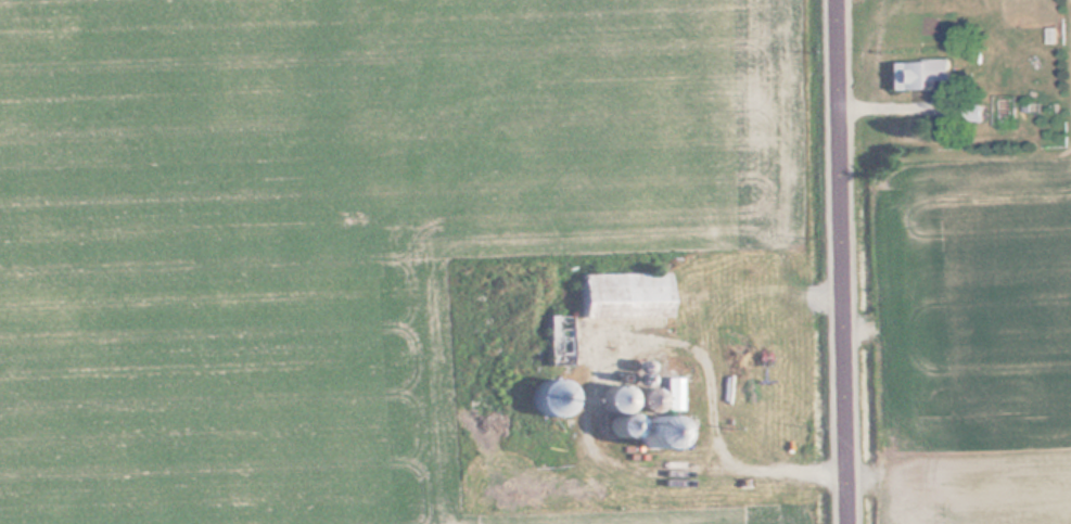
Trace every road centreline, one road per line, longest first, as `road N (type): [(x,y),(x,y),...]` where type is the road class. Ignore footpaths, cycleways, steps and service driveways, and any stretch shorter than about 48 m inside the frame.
road 1 (residential): [(849,523),(839,0)]

